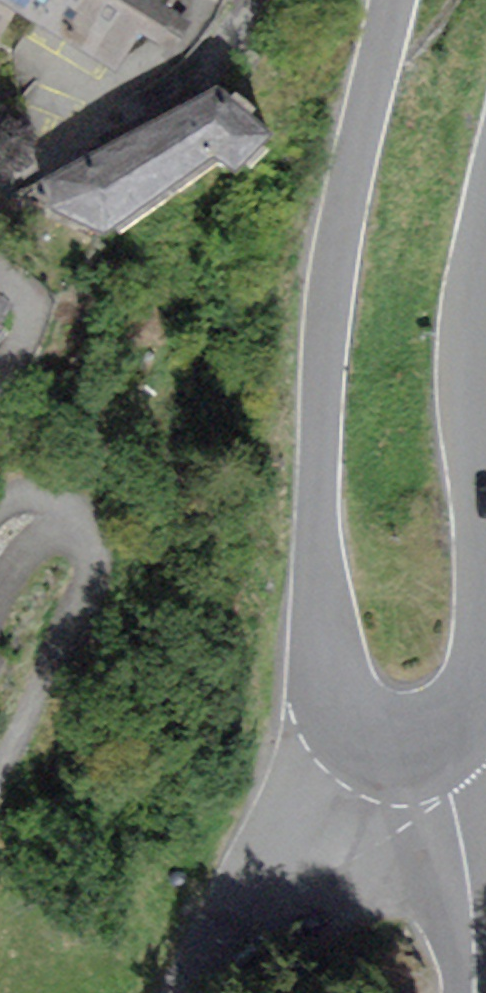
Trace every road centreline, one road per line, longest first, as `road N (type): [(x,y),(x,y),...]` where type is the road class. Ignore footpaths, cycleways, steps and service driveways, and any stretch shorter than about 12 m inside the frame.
road 1 (tertiary): [(359,729),(330,686),(323,641),(313,543),(319,321),(392,0)]
road 2 (tertiary): [(439,741),(464,715),(480,682),(485,632),(469,328),(485,209)]
road 3 (residential): [(0,189),(200,72),(228,38),(242,0)]
road 4 (unclassified): [(439,741),(465,859),(474,992)]

